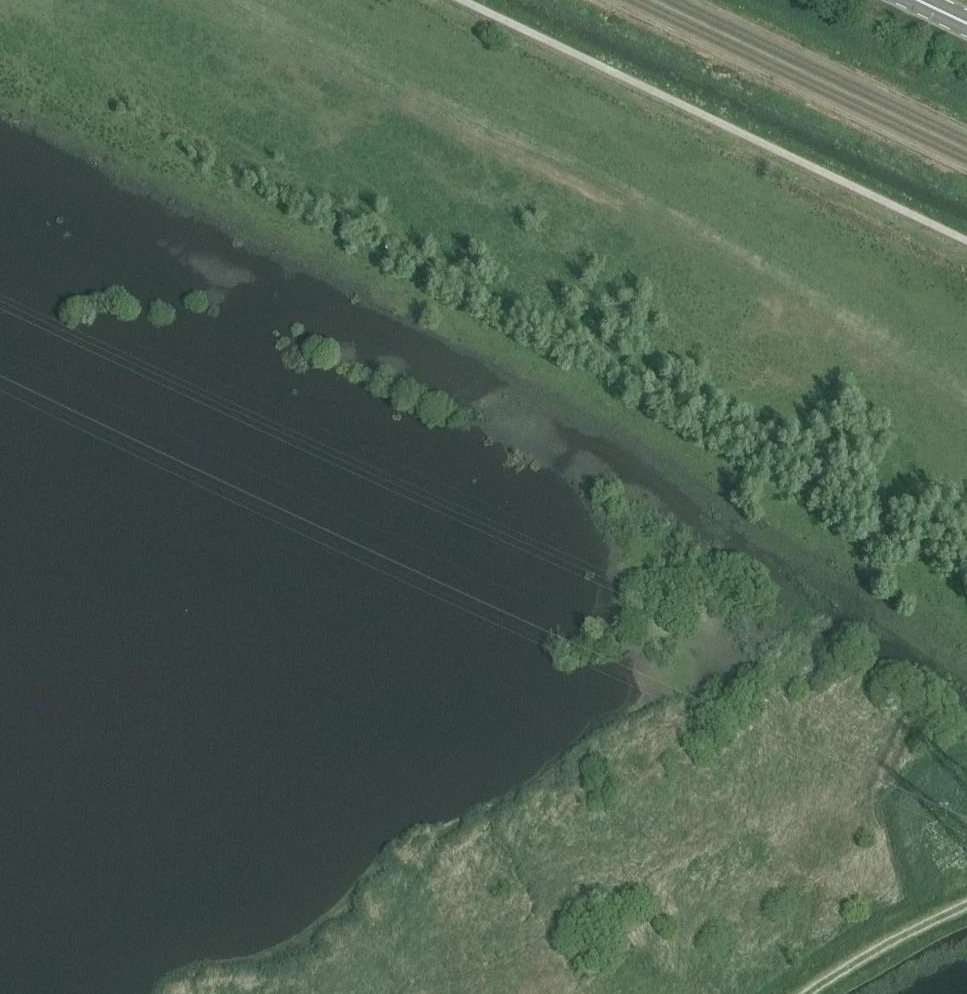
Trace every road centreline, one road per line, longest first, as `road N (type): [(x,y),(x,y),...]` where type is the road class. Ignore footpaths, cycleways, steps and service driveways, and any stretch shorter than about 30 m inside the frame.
road 1 (track): [(966,906),(806,993)]

